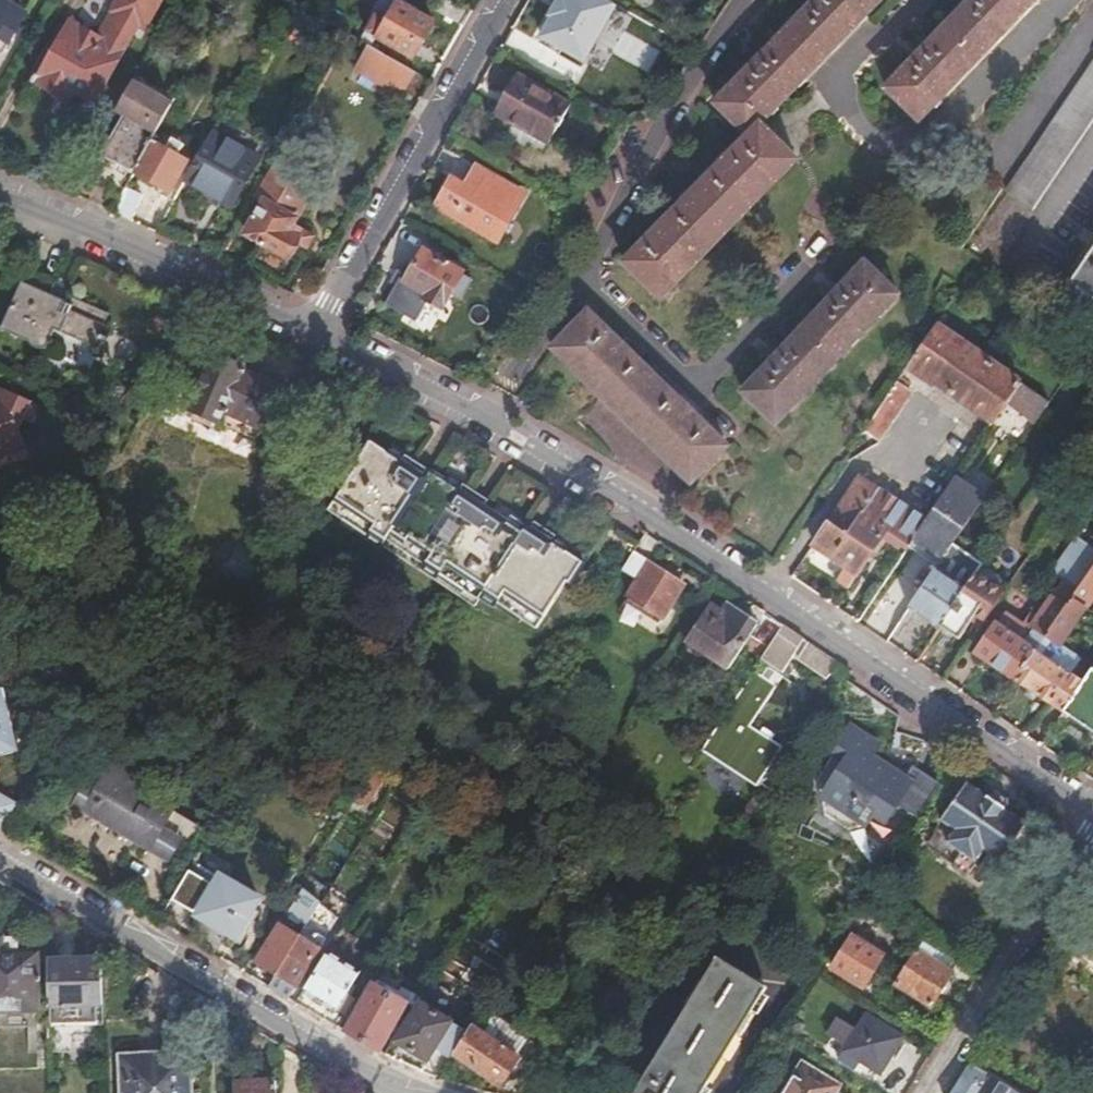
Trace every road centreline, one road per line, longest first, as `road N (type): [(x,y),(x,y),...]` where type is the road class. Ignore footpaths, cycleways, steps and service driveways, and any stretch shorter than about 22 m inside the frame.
road 1 (tertiary): [(1092,813),(648,520),(484,422),(313,334)]
road 2 (residential): [(0,857),(418,1092)]
road 3 (residential): [(313,334),(501,0)]
road 4 (tertiary): [(313,334),(0,200)]
road 5 (residential): [(1092,822),(927,1092)]

